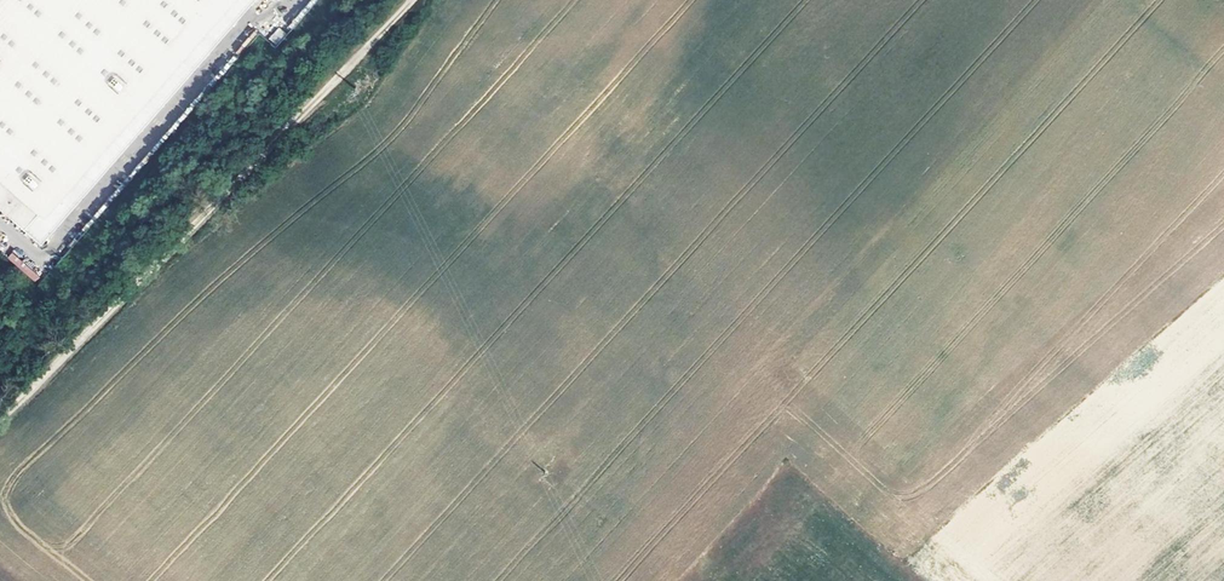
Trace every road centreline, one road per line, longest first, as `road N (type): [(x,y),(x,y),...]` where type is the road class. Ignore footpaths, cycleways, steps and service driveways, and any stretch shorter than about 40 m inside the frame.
road 1 (track): [(410,0),(0,417)]

